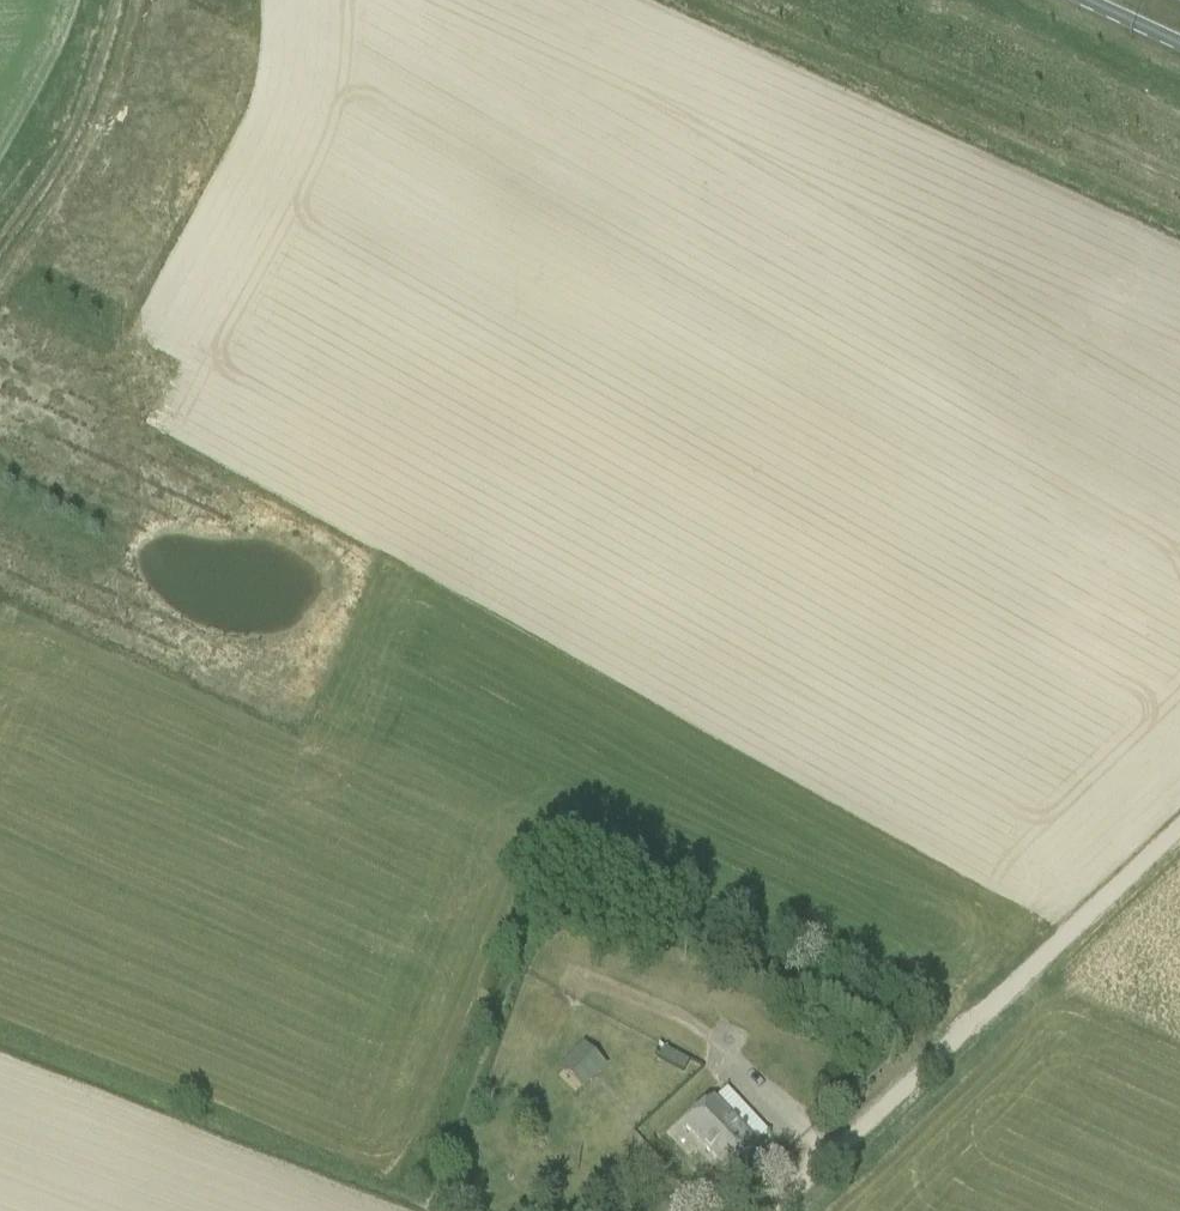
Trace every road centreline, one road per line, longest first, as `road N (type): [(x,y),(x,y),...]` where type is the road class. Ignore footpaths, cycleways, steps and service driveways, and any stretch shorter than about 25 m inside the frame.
road 1 (track): [(776,1210),(1179,831)]

